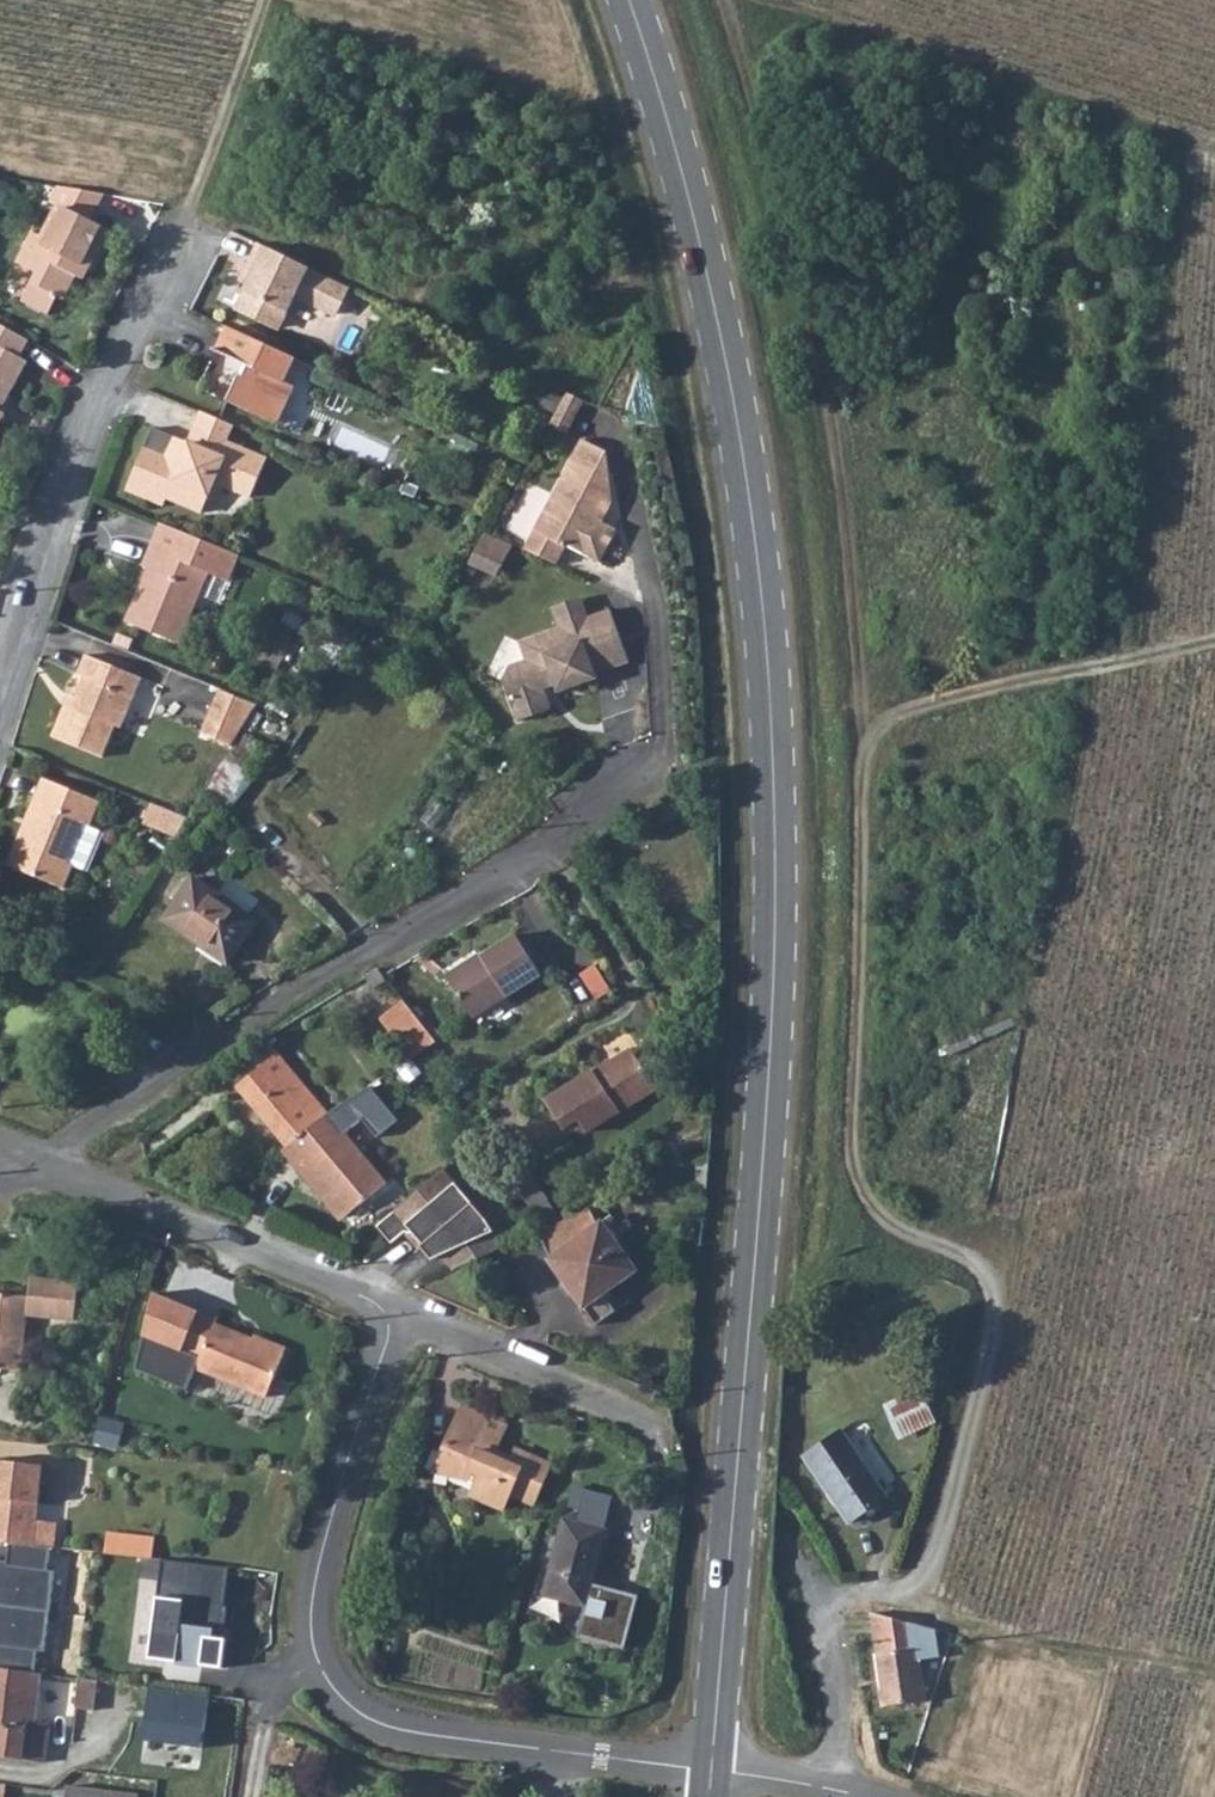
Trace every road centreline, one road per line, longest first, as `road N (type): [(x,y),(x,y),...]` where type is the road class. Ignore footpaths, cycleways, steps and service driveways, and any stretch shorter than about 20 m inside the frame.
road 1 (tertiary): [(626,0),(718,290),(777,751),(769,1145),(714,1771)]
road 2 (track): [(822,1612),(909,1585),(929,1569),(1000,1299),(973,1259),(907,1237),(859,1186),(851,1116),(869,735),(1214,646)]
road 3 (track): [(869,735),(813,320),(724,0)]
road 4 (residential): [(39,1165),(532,854),(658,759)]
road 5 (residential): [(397,1316),(312,1645),(349,1711),(381,1726),(556,1750)]
road 6 (residential): [(0,700),(105,404),(196,214)]
road 7 (residential): [(39,1165),(397,1316)]
road 8 (residential): [(397,1316),(642,1418)]
road 9 (track): [(196,214),(263,0)]
road 10 (residential): [(556,1750),(714,1771)]
road 11 (residential): [(714,1771),(865,1796)]

